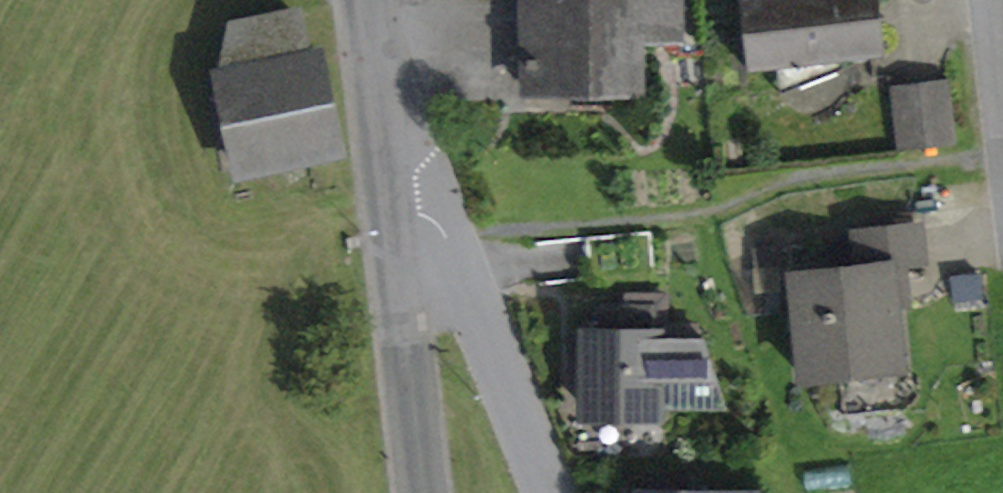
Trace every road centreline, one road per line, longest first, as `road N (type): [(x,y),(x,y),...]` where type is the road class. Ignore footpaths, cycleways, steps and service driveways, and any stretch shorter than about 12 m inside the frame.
road 1 (residential): [(391,232),(429,252),(475,303),(549,492)]
road 2 (residential): [(421,492),(391,232)]
road 3 (residential): [(391,232),(364,0)]
road 4 (residential): [(1002,173),(982,0)]

